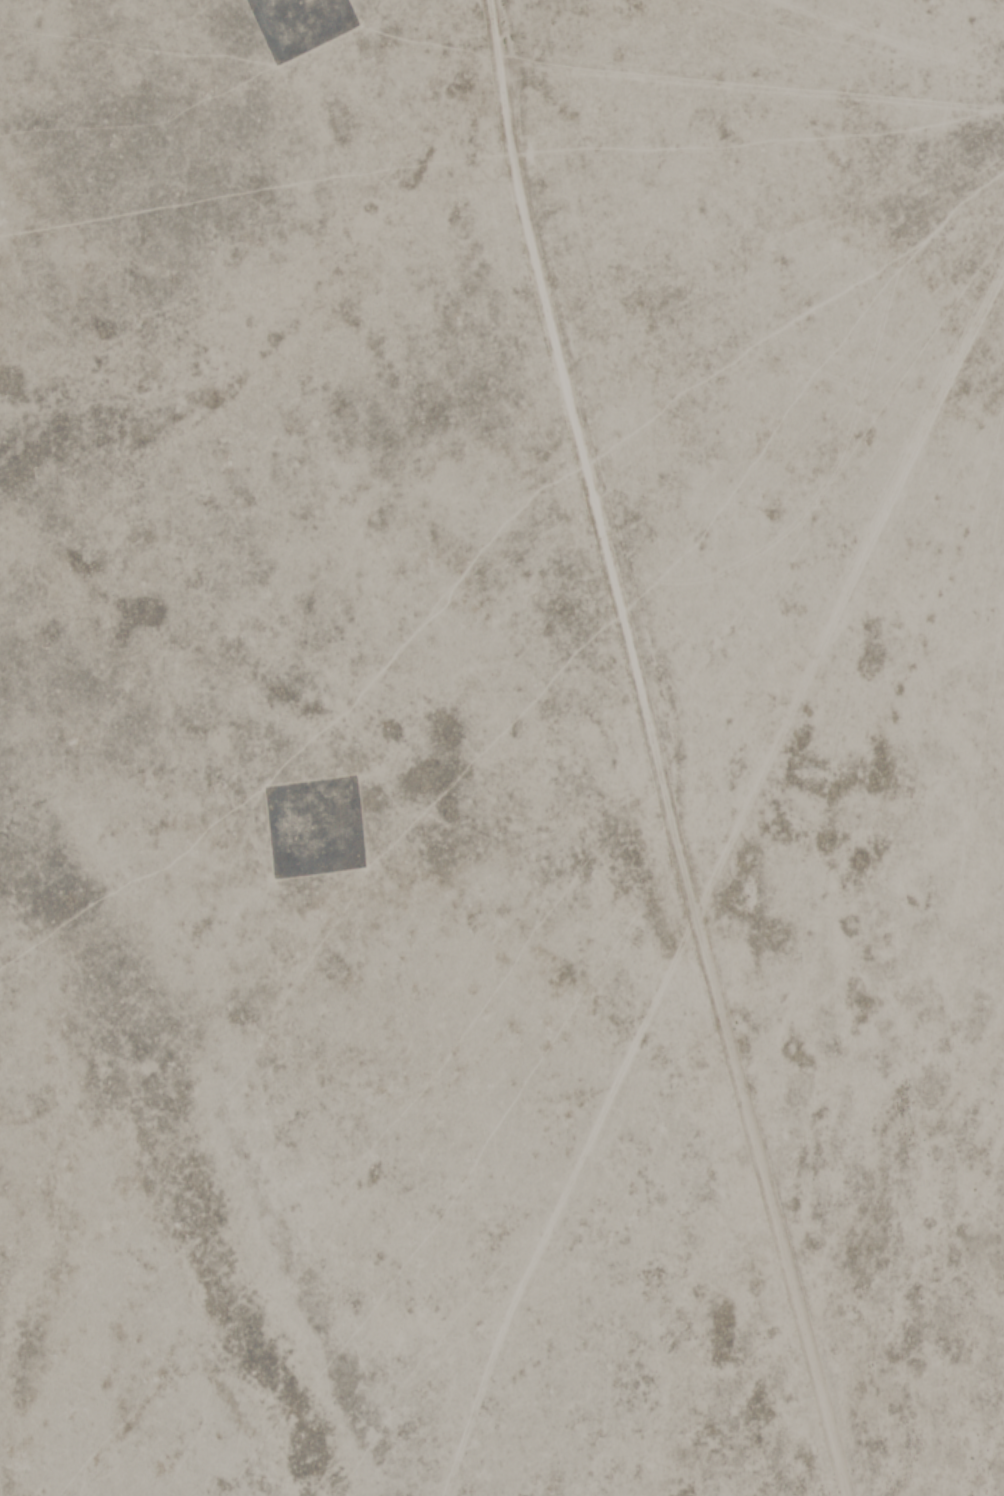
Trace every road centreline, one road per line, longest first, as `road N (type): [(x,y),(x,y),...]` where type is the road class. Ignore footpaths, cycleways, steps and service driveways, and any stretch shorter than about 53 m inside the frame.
road 1 (track): [(835,1495),(814,1386),(797,1363),(786,1218),(717,946),(693,929),(682,848),(630,692),(630,611),(590,512),(497,0)]

